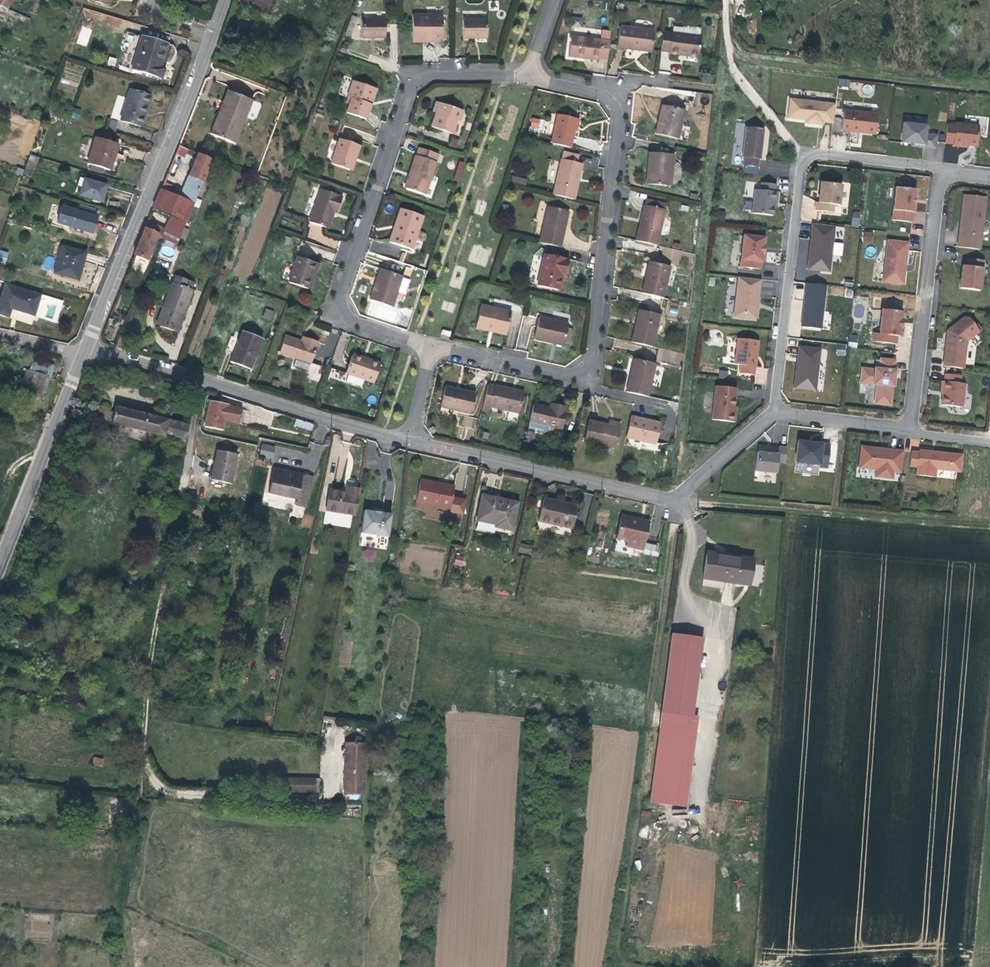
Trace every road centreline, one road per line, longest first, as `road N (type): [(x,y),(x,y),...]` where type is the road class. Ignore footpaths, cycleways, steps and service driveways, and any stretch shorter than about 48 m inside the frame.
road 1 (track): [(336,798),(172,793),(153,781),(145,703),(181,489)]
road 2 (track): [(635,966),(617,955),(676,498)]
road 3 (track): [(729,50),(676,498)]
road 4 (residential): [(529,74),(430,75),(411,93),(344,301),(354,318),(436,343)]
road 5 (residential): [(436,343),(564,375),(592,364),(621,123),(618,105),(604,93)]
road 6 (residential): [(773,412),(676,498),(414,439)]
road 7 (residential): [(945,169),(826,152),(809,157),(773,412)]
road 8 (residential): [(414,439),(86,349)]
road 9 (tertiary): [(213,38),(86,349)]
road 10 (track): [(989,526),(676,498)]
road 11 (track): [(989,84),(760,62),(728,45)]
road 12 (residential): [(945,169),(914,424)]
road 13 (tertiary): [(83,356),(0,563)]
road 14 (track): [(132,966),(126,895),(147,759)]
road 15 (residential): [(914,424),(773,412)]

